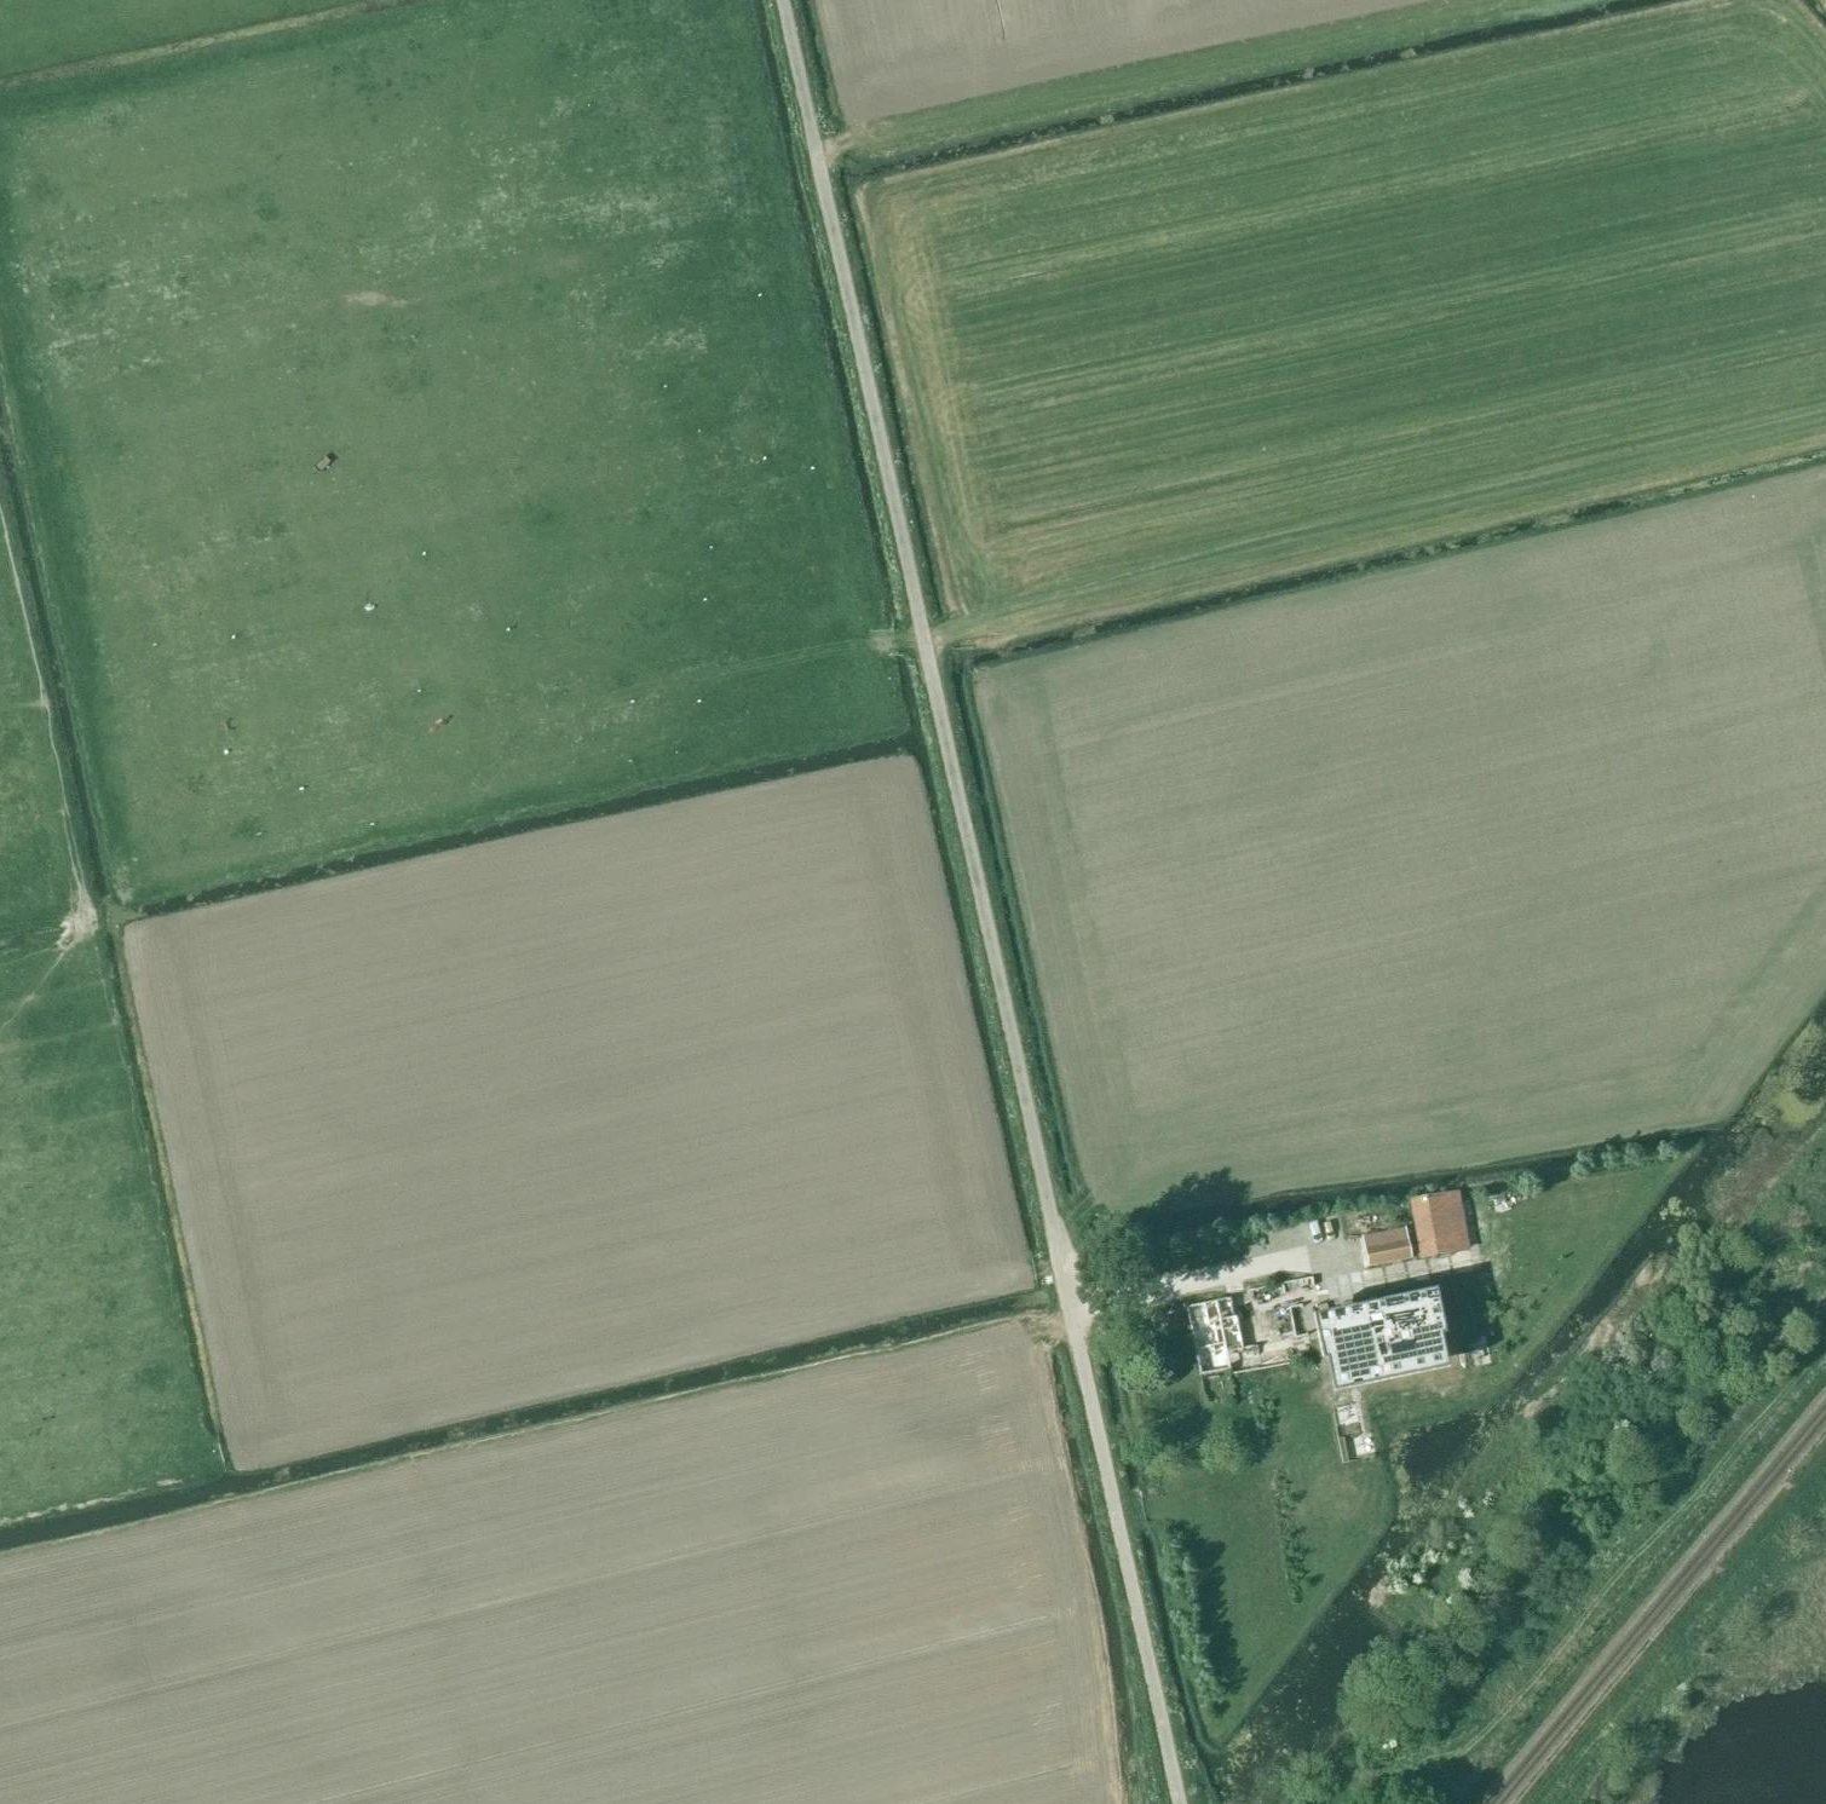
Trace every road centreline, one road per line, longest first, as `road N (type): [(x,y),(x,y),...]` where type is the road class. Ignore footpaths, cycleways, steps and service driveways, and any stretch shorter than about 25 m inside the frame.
road 1 (unclassified): [(1179,1803),(782,0)]

